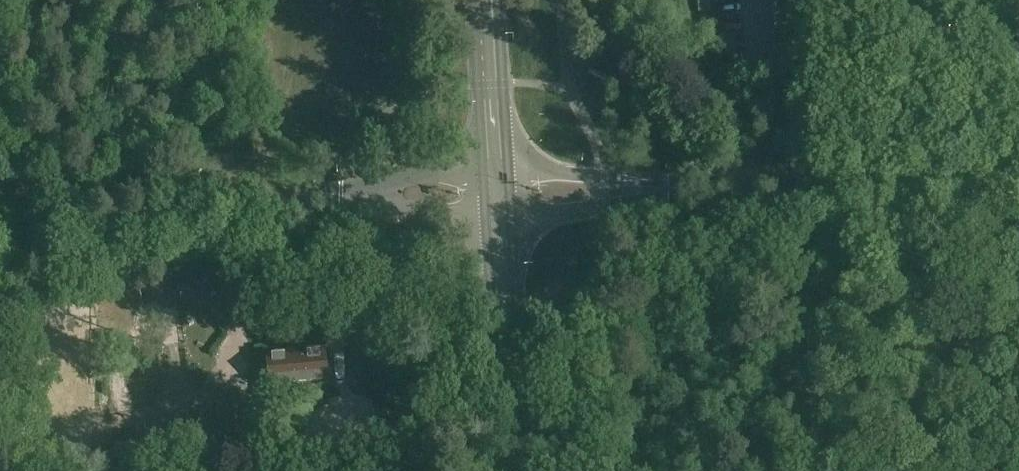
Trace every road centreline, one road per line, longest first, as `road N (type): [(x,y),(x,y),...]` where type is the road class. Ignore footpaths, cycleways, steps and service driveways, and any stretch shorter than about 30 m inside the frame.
road 1 (tertiary): [(1018,194),(806,187),(500,195)]
road 2 (tertiary): [(0,200),(500,195)]
road 3 (track): [(818,470),(806,187)]
road 4 (secondary): [(516,470),(500,195)]
road 5 (secondary): [(500,195),(486,0)]

